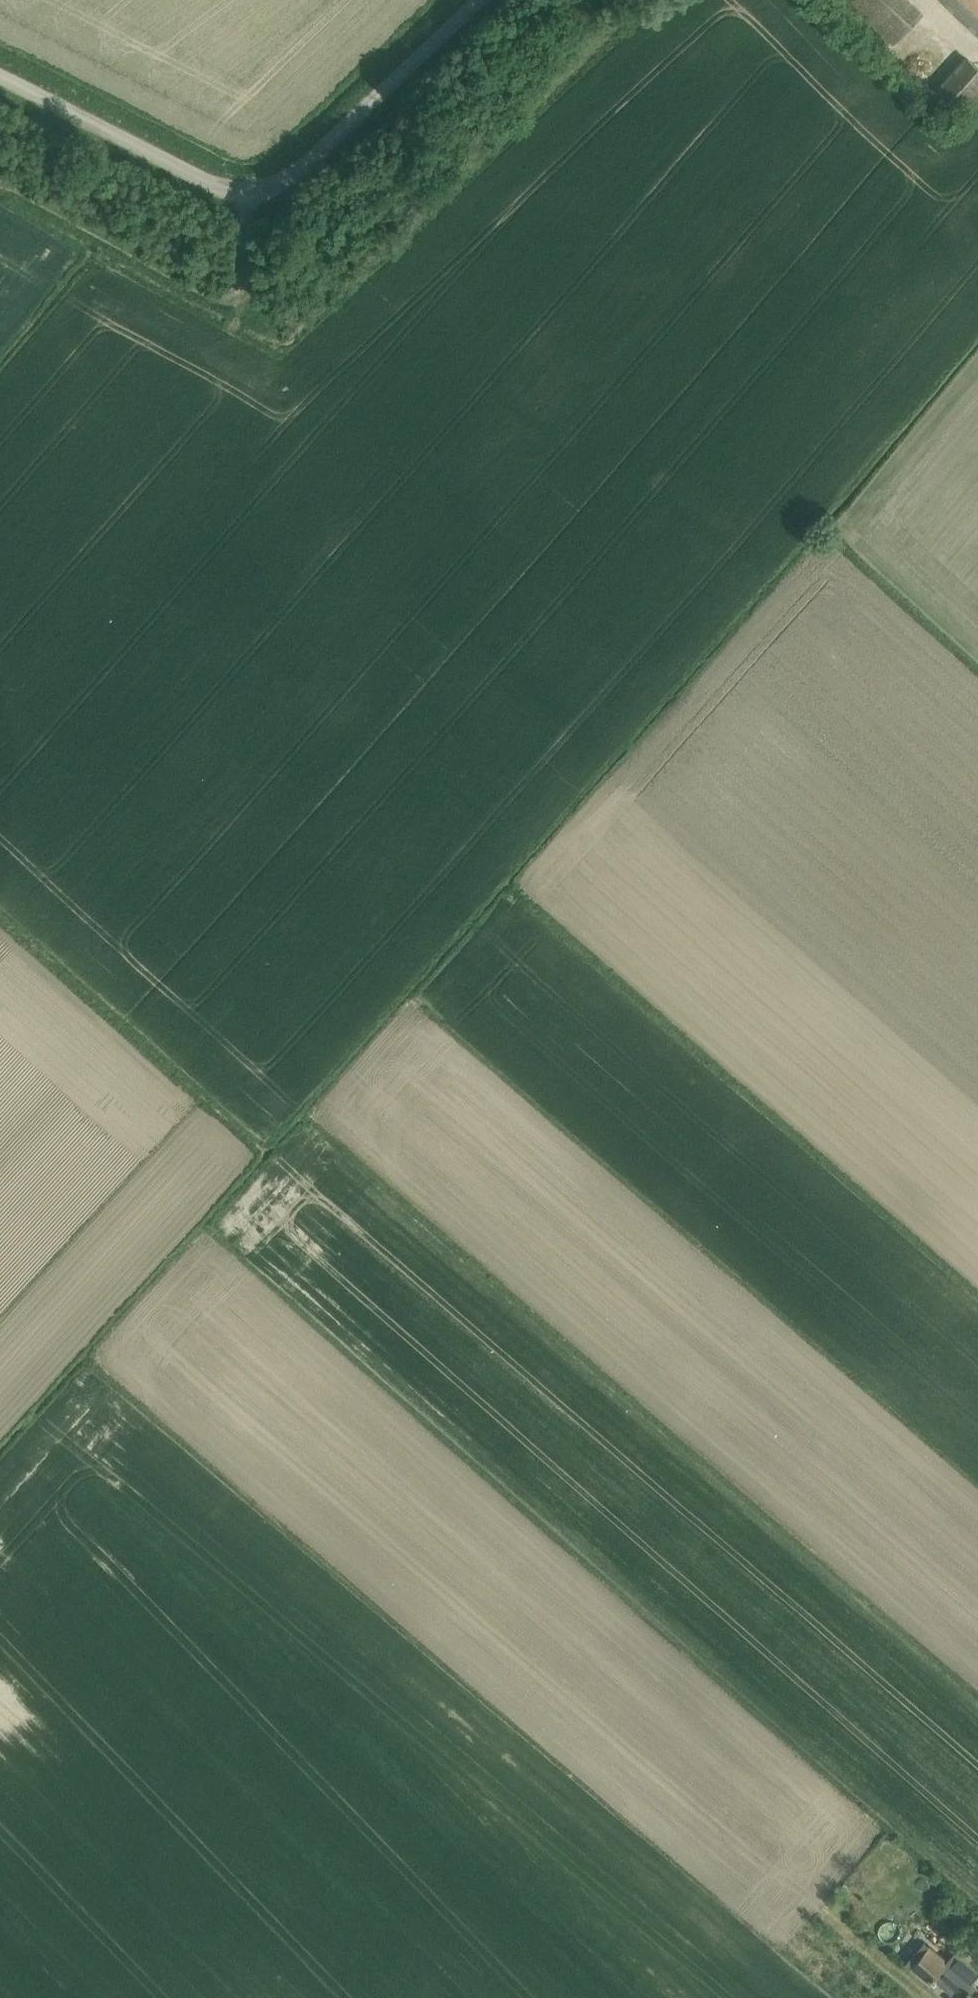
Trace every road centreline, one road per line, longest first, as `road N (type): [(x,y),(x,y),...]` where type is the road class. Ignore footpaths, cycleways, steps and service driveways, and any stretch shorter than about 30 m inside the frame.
road 1 (unclassified): [(479,0),(304,166),(276,189),(249,196),(0,75)]
road 2 (track): [(249,196),(244,273),(215,277),(0,162)]

